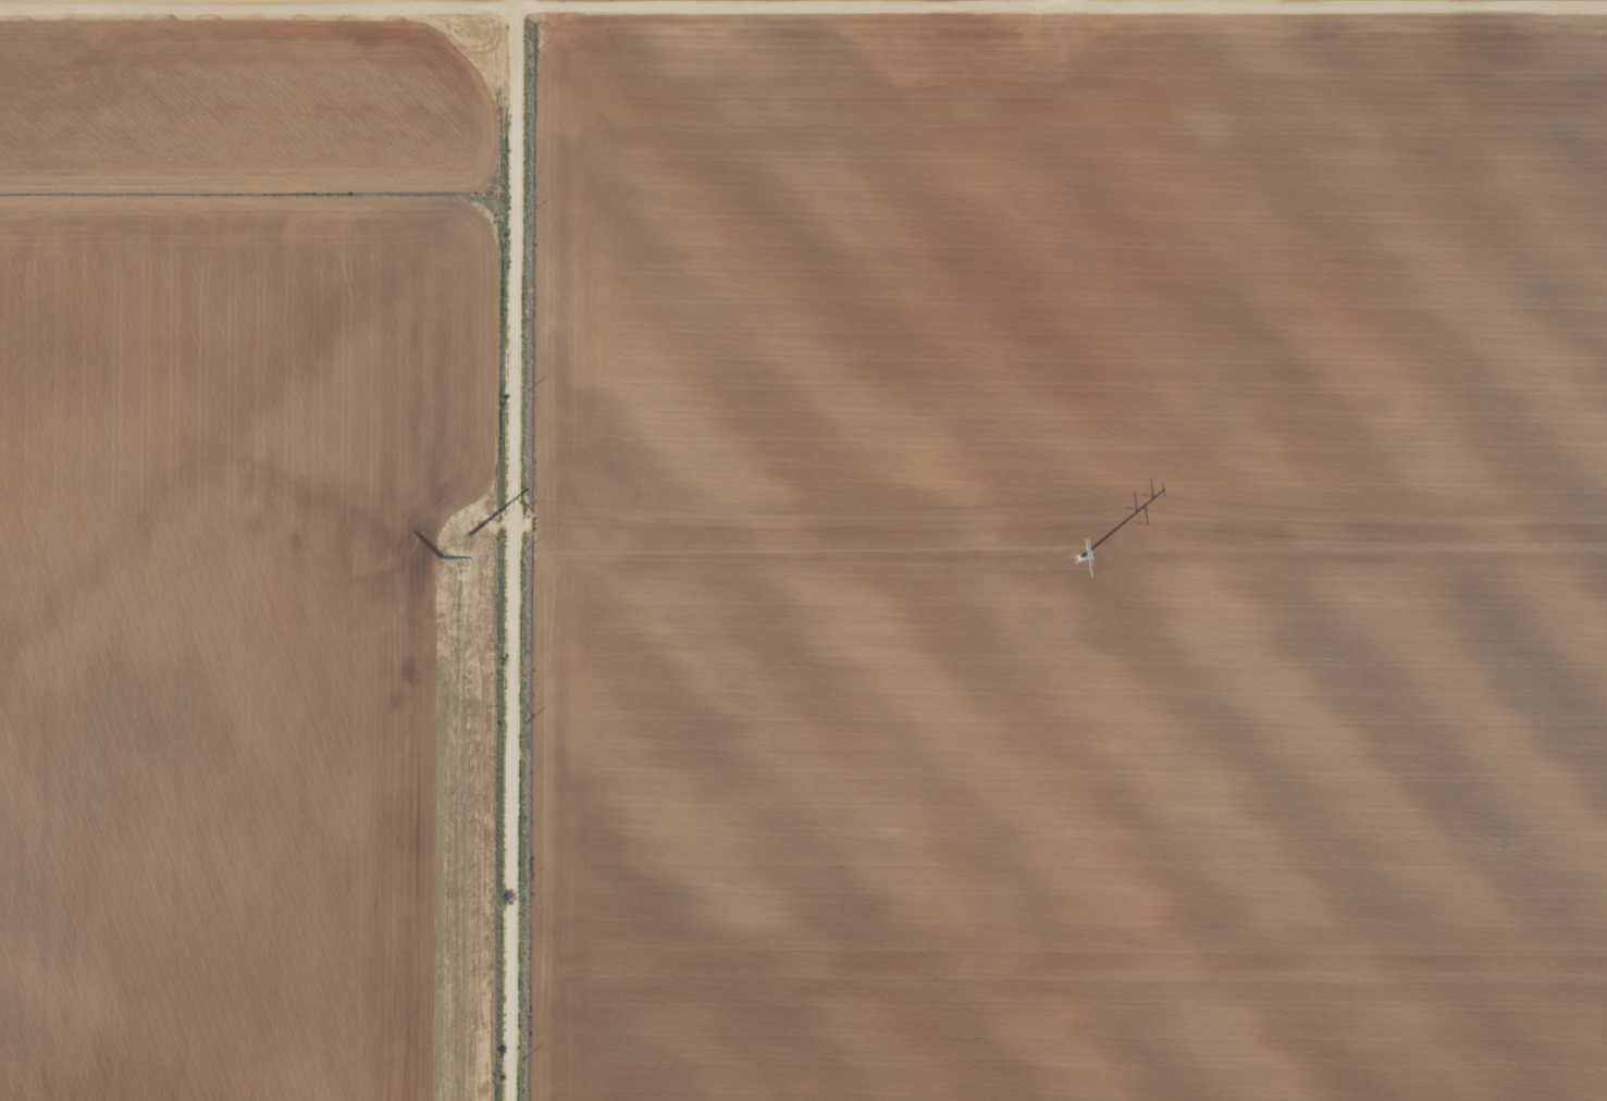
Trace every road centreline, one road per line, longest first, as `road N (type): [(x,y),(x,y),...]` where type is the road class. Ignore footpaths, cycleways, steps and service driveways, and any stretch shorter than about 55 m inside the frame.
road 1 (residential): [(489,0),(485,1100)]

